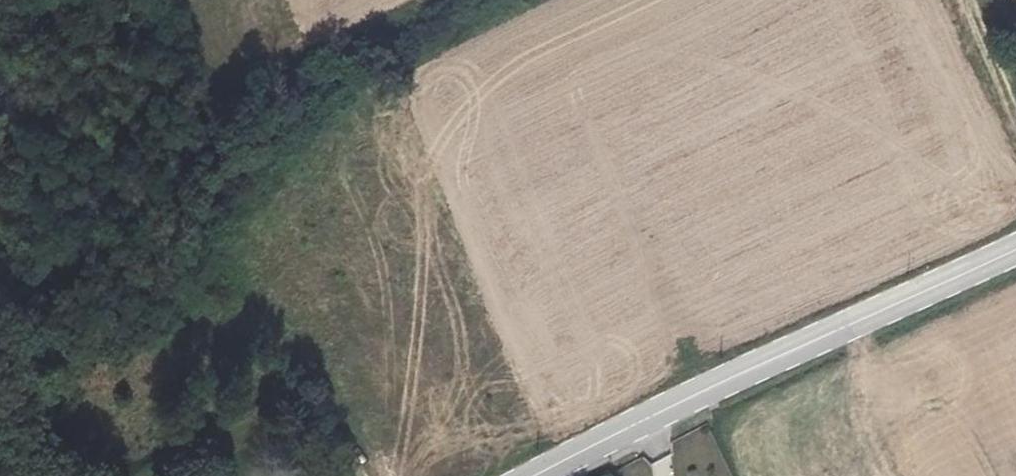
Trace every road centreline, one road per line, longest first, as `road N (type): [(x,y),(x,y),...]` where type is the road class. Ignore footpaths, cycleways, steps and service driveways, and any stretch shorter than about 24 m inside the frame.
road 1 (secondary): [(1015,235),(528,475)]

